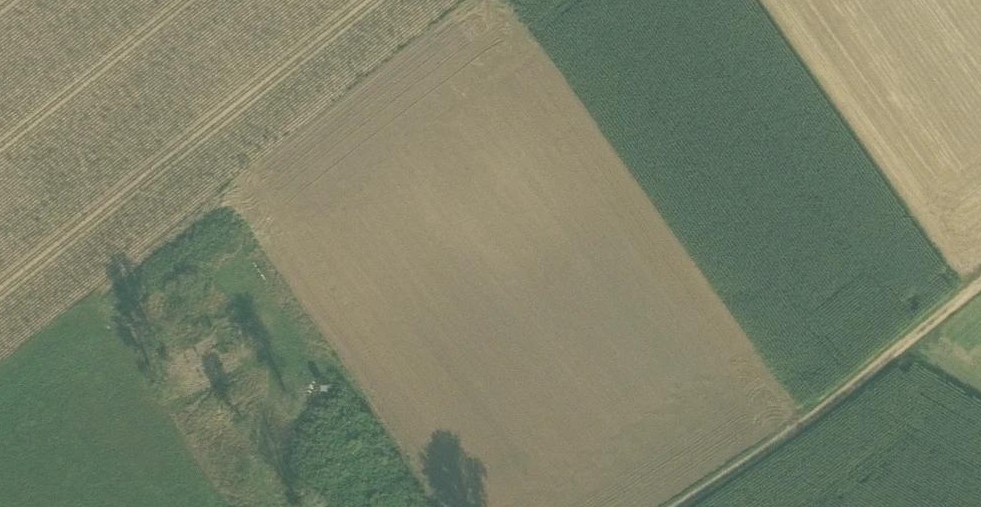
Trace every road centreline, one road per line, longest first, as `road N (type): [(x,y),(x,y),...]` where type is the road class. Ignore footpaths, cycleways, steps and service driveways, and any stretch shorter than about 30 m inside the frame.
road 1 (track): [(980,282),(809,422),(679,506)]

